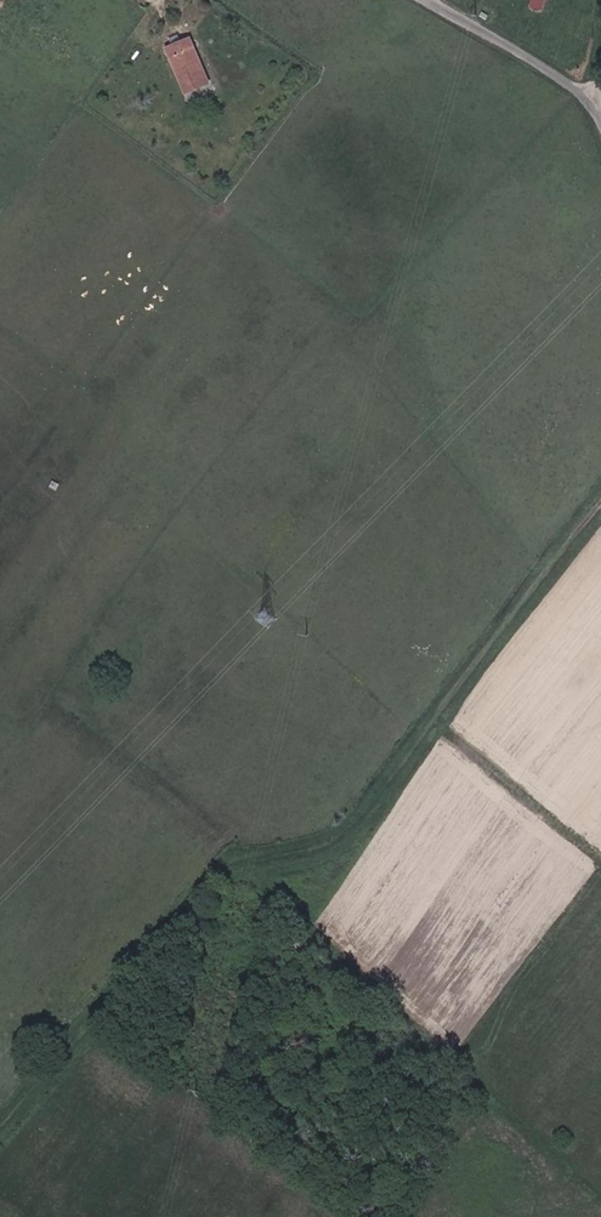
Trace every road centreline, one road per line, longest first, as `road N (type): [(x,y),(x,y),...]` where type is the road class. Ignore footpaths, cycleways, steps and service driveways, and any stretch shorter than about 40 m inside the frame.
road 1 (unclassified): [(432,0),(577,87)]

